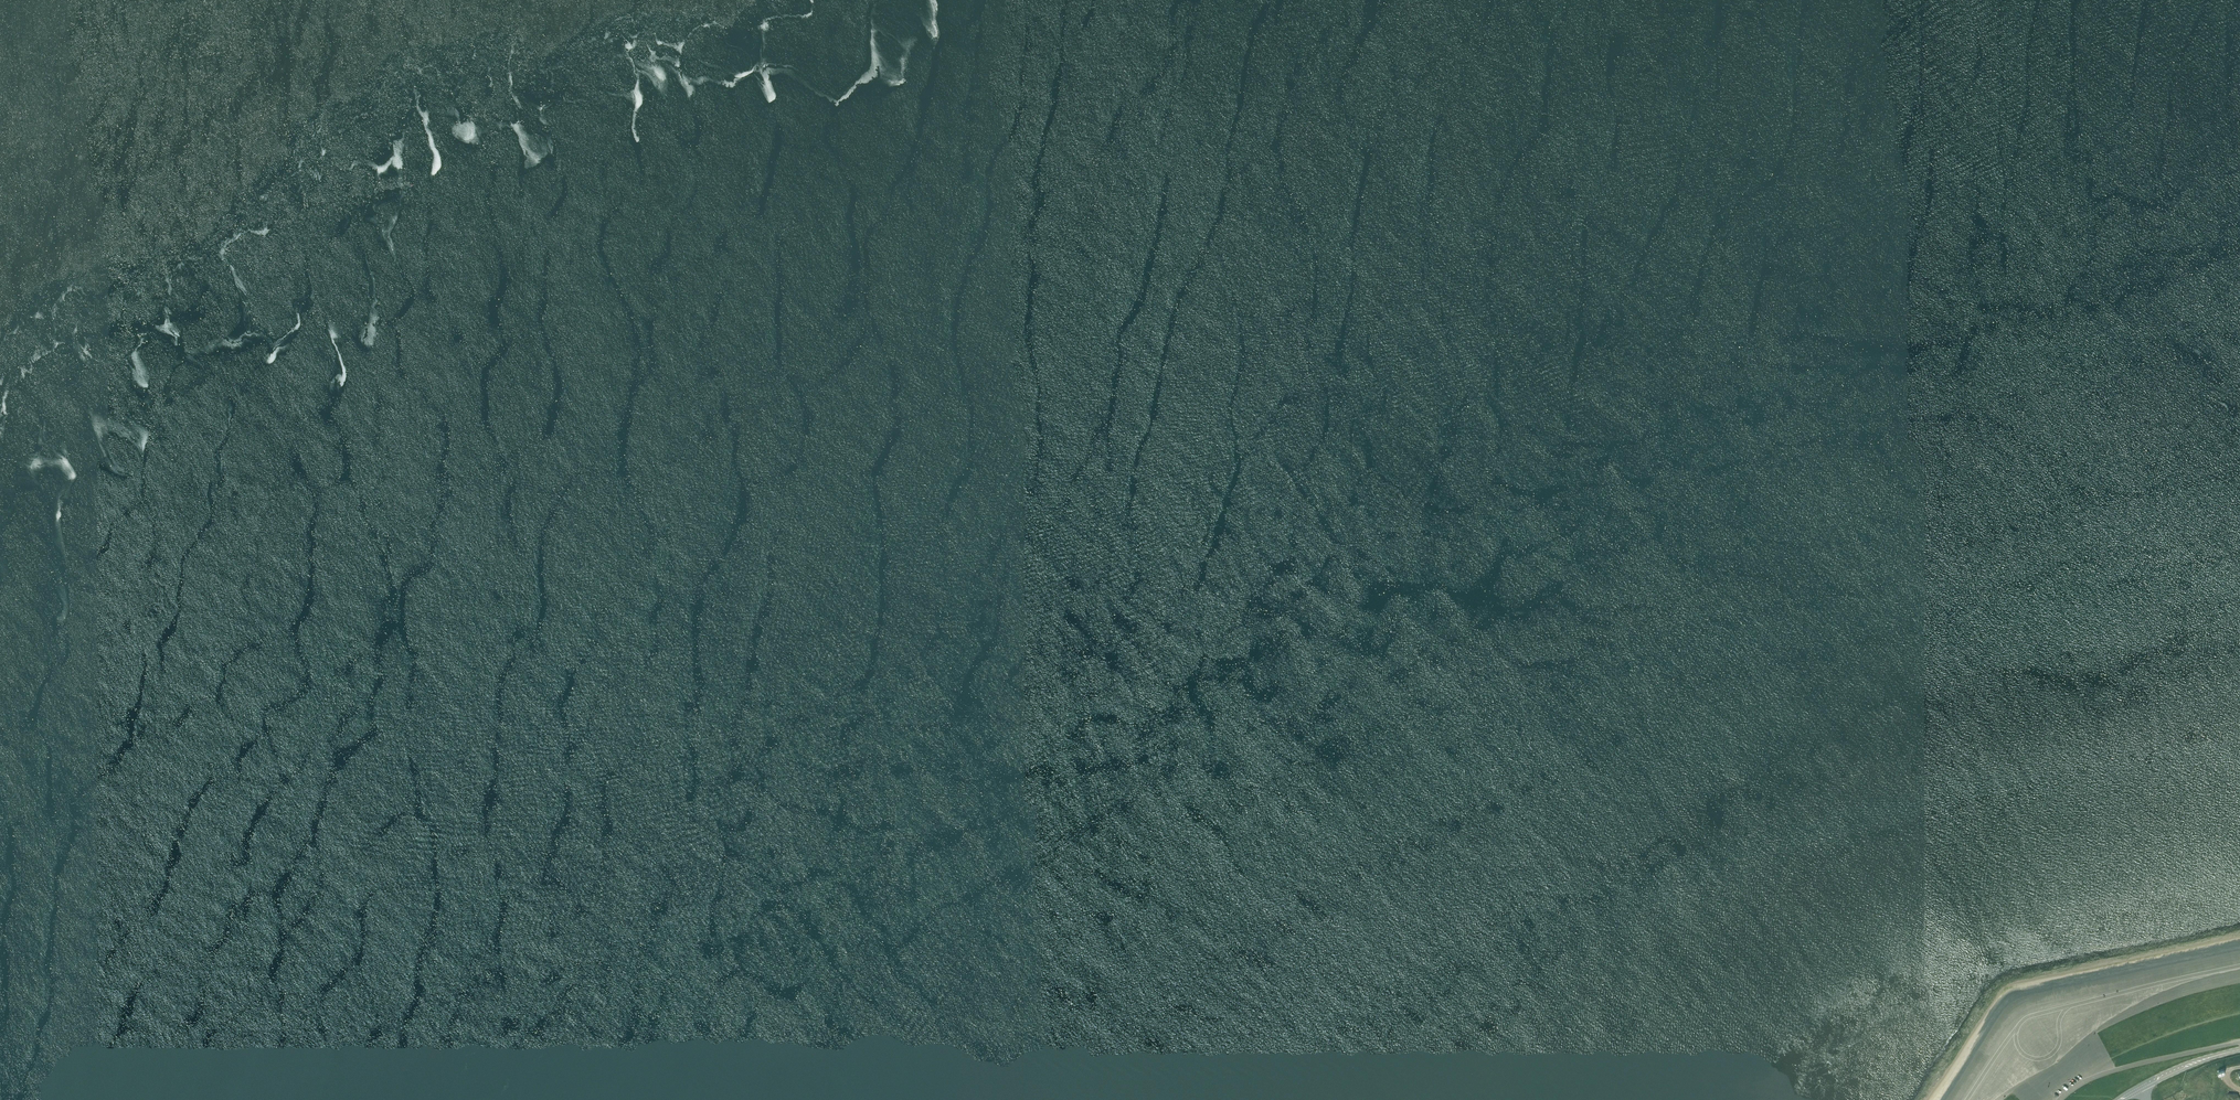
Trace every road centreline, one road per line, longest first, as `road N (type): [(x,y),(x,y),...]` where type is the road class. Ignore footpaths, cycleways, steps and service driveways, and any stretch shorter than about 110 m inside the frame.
road 1 (unclassified): [(2120,1099),(2239,1049)]

